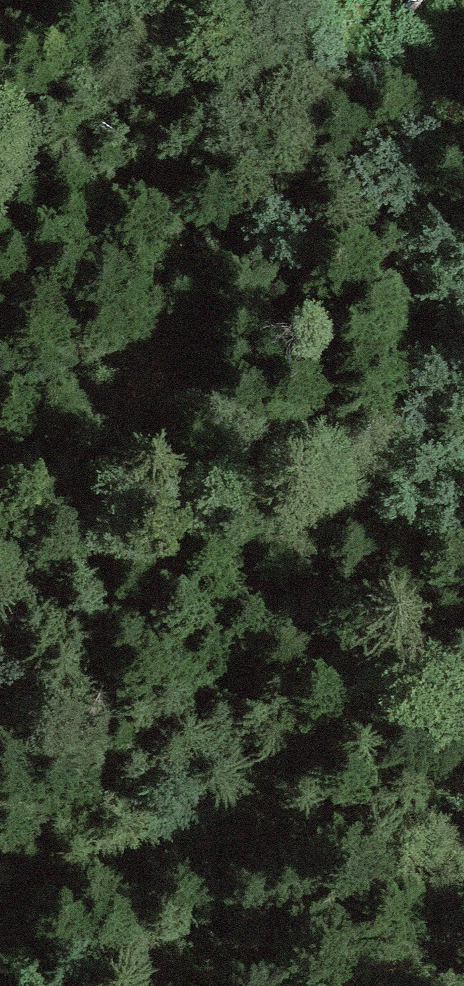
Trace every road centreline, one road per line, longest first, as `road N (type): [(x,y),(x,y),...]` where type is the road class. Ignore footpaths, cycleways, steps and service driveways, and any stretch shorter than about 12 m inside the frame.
road 1 (track): [(463,0),(387,500),(322,710),(255,799),(176,858),(0,910)]
road 2 (track): [(0,120),(238,0)]
road 3 (track): [(255,799),(271,834),(321,832),(463,781)]

